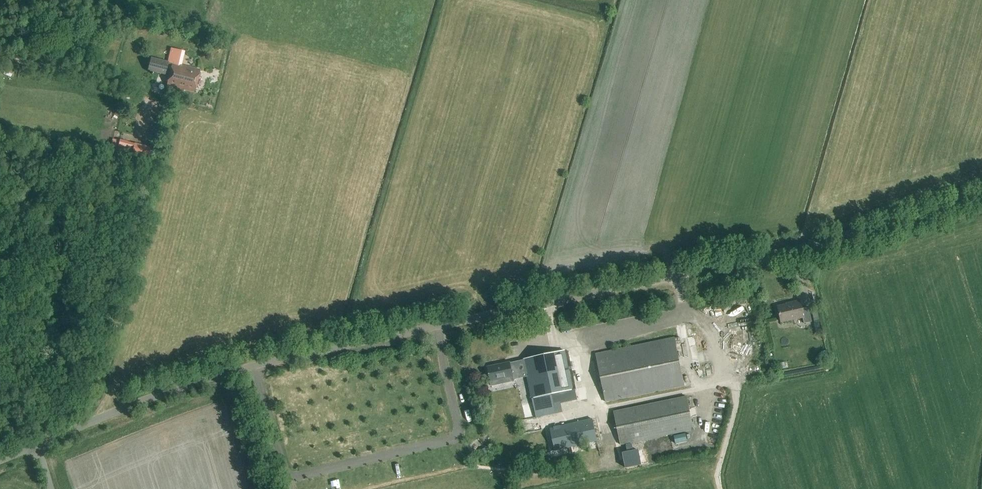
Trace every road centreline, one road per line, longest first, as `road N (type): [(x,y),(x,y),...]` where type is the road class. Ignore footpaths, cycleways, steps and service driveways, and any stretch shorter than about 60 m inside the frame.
road 1 (unclassified): [(37,445),(193,385),(542,305),(673,283),(981,192)]
road 2 (track): [(0,55),(149,87),(138,133)]

